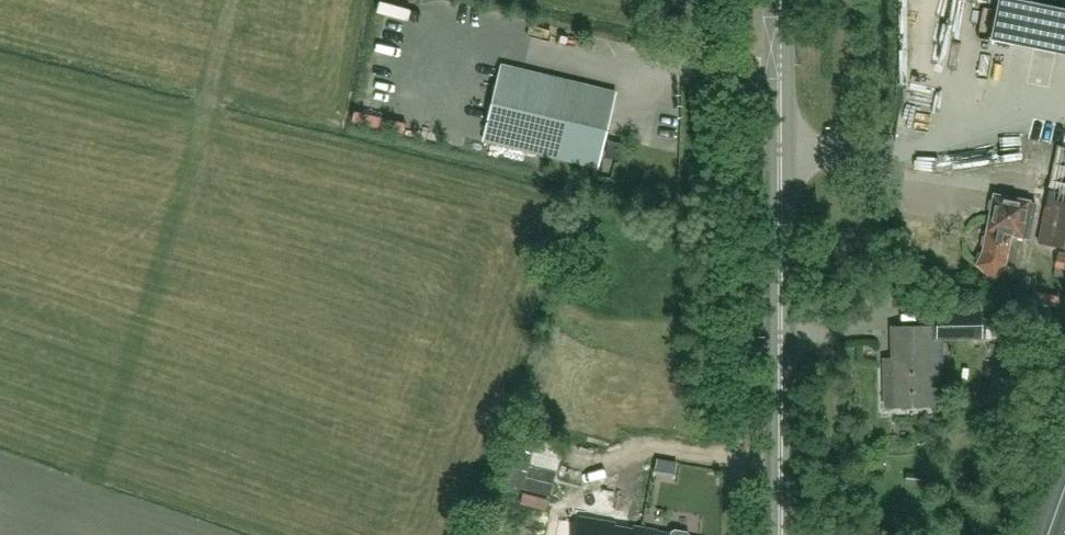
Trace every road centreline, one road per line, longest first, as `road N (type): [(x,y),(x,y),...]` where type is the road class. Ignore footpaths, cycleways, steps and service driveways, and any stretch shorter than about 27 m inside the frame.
road 1 (primary): [(781,534),(780,0)]

